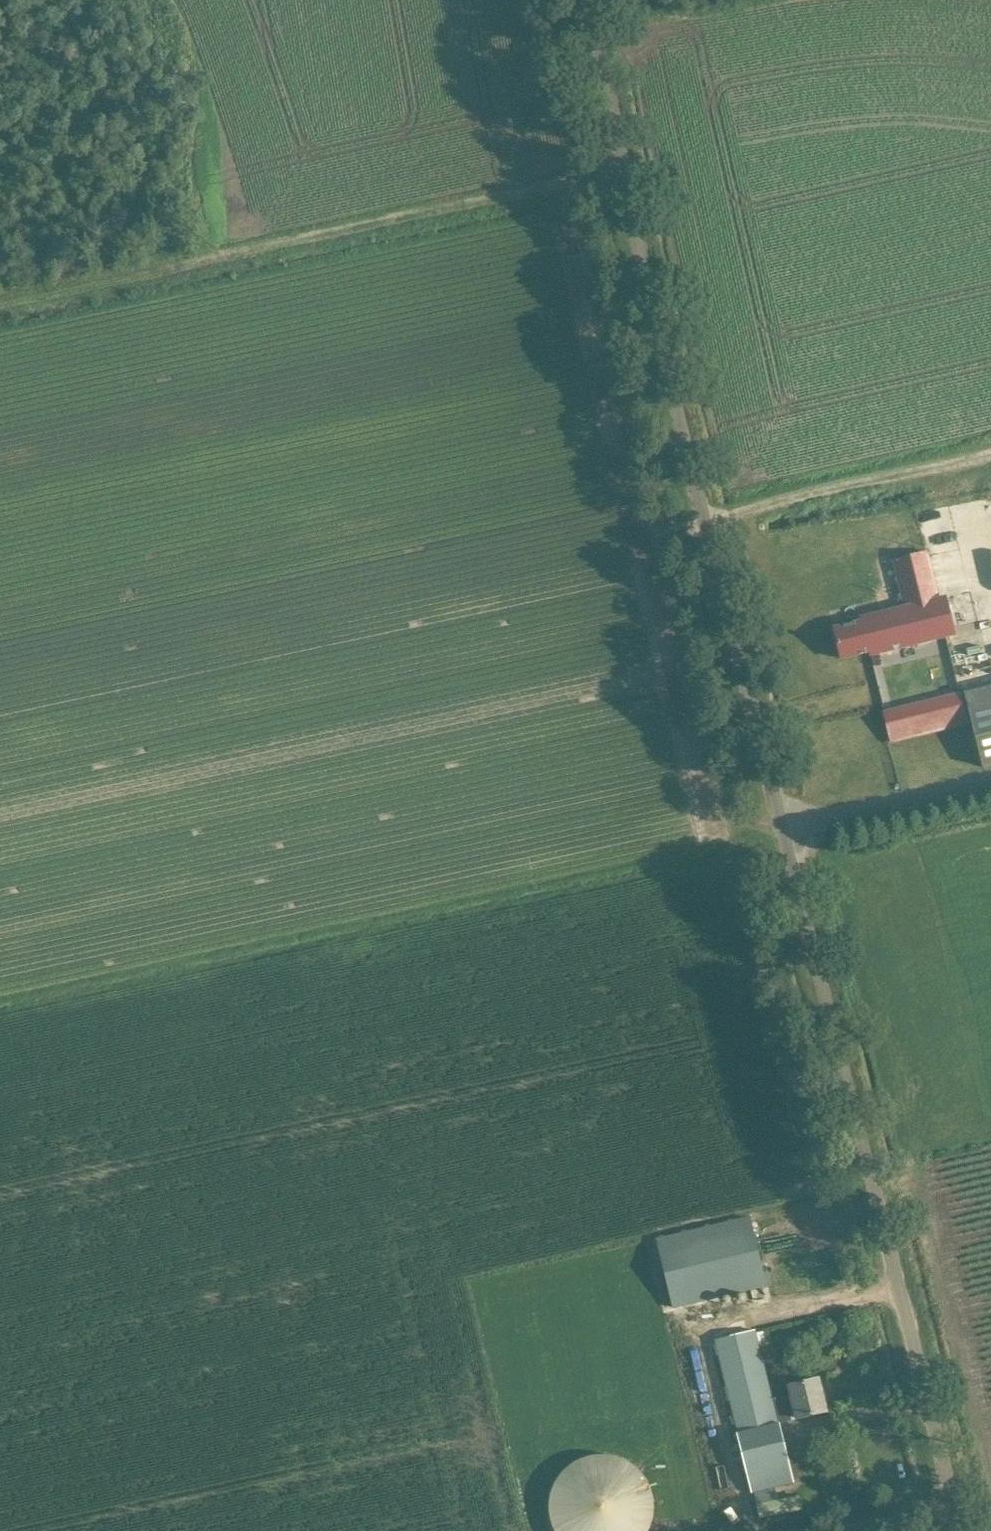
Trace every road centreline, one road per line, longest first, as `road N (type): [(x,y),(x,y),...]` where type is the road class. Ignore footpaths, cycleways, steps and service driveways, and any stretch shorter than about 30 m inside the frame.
road 1 (unclassified): [(952,1530),(611,171),(581,0)]

